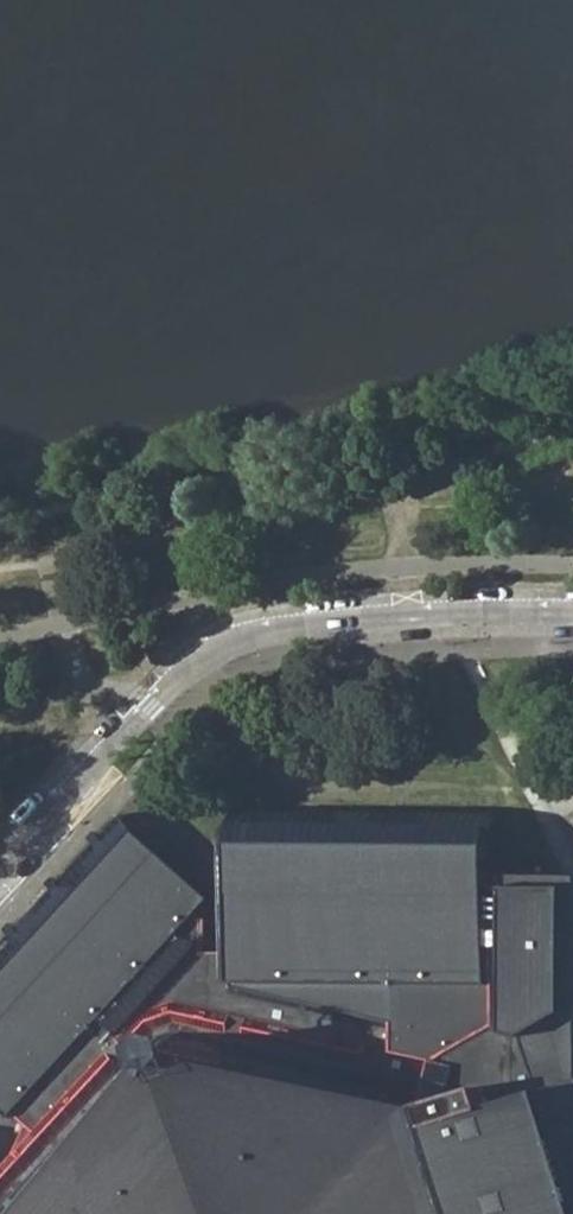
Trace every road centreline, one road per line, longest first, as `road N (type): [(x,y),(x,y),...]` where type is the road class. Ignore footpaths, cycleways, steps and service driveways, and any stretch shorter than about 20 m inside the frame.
road 1 (residential): [(0,859),(185,661),(222,635),(381,614),(572,609)]

